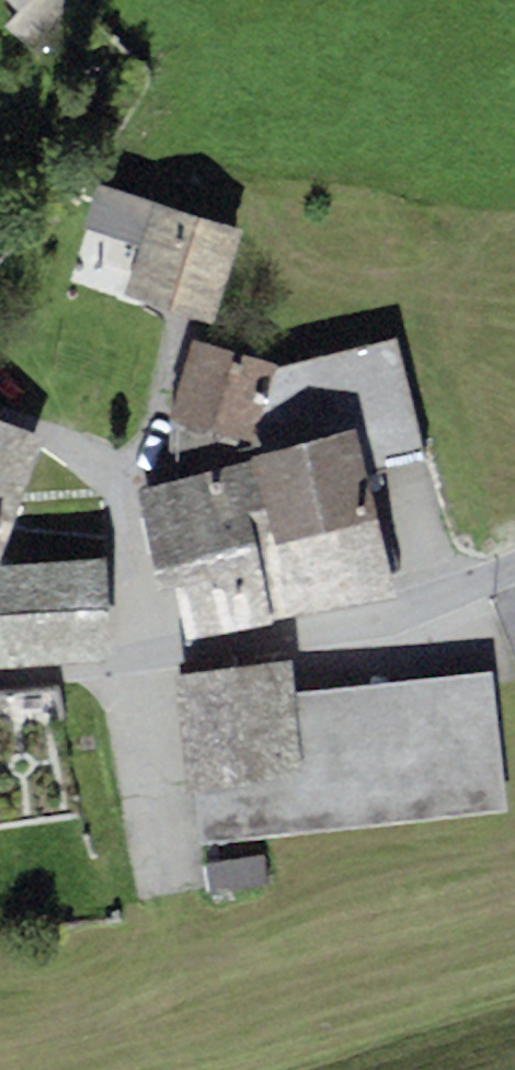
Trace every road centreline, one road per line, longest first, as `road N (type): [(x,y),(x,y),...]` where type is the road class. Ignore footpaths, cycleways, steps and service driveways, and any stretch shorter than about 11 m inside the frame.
road 1 (residential): [(514,565),(382,617),(225,649),(0,671)]

